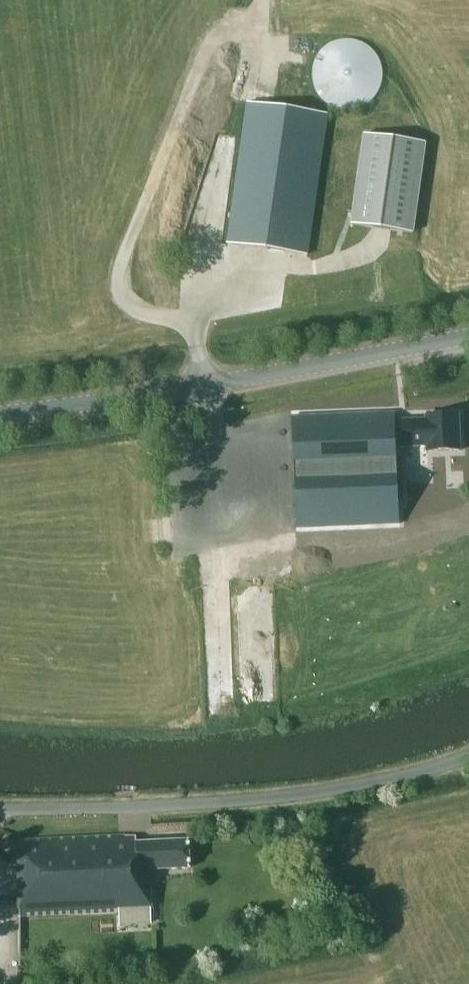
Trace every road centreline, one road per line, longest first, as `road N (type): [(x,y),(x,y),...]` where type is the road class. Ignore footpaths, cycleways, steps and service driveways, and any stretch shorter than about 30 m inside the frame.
road 1 (secondary): [(0,411),(213,382),(468,333)]
road 2 (unclassified): [(0,808),(292,794),(468,756)]

